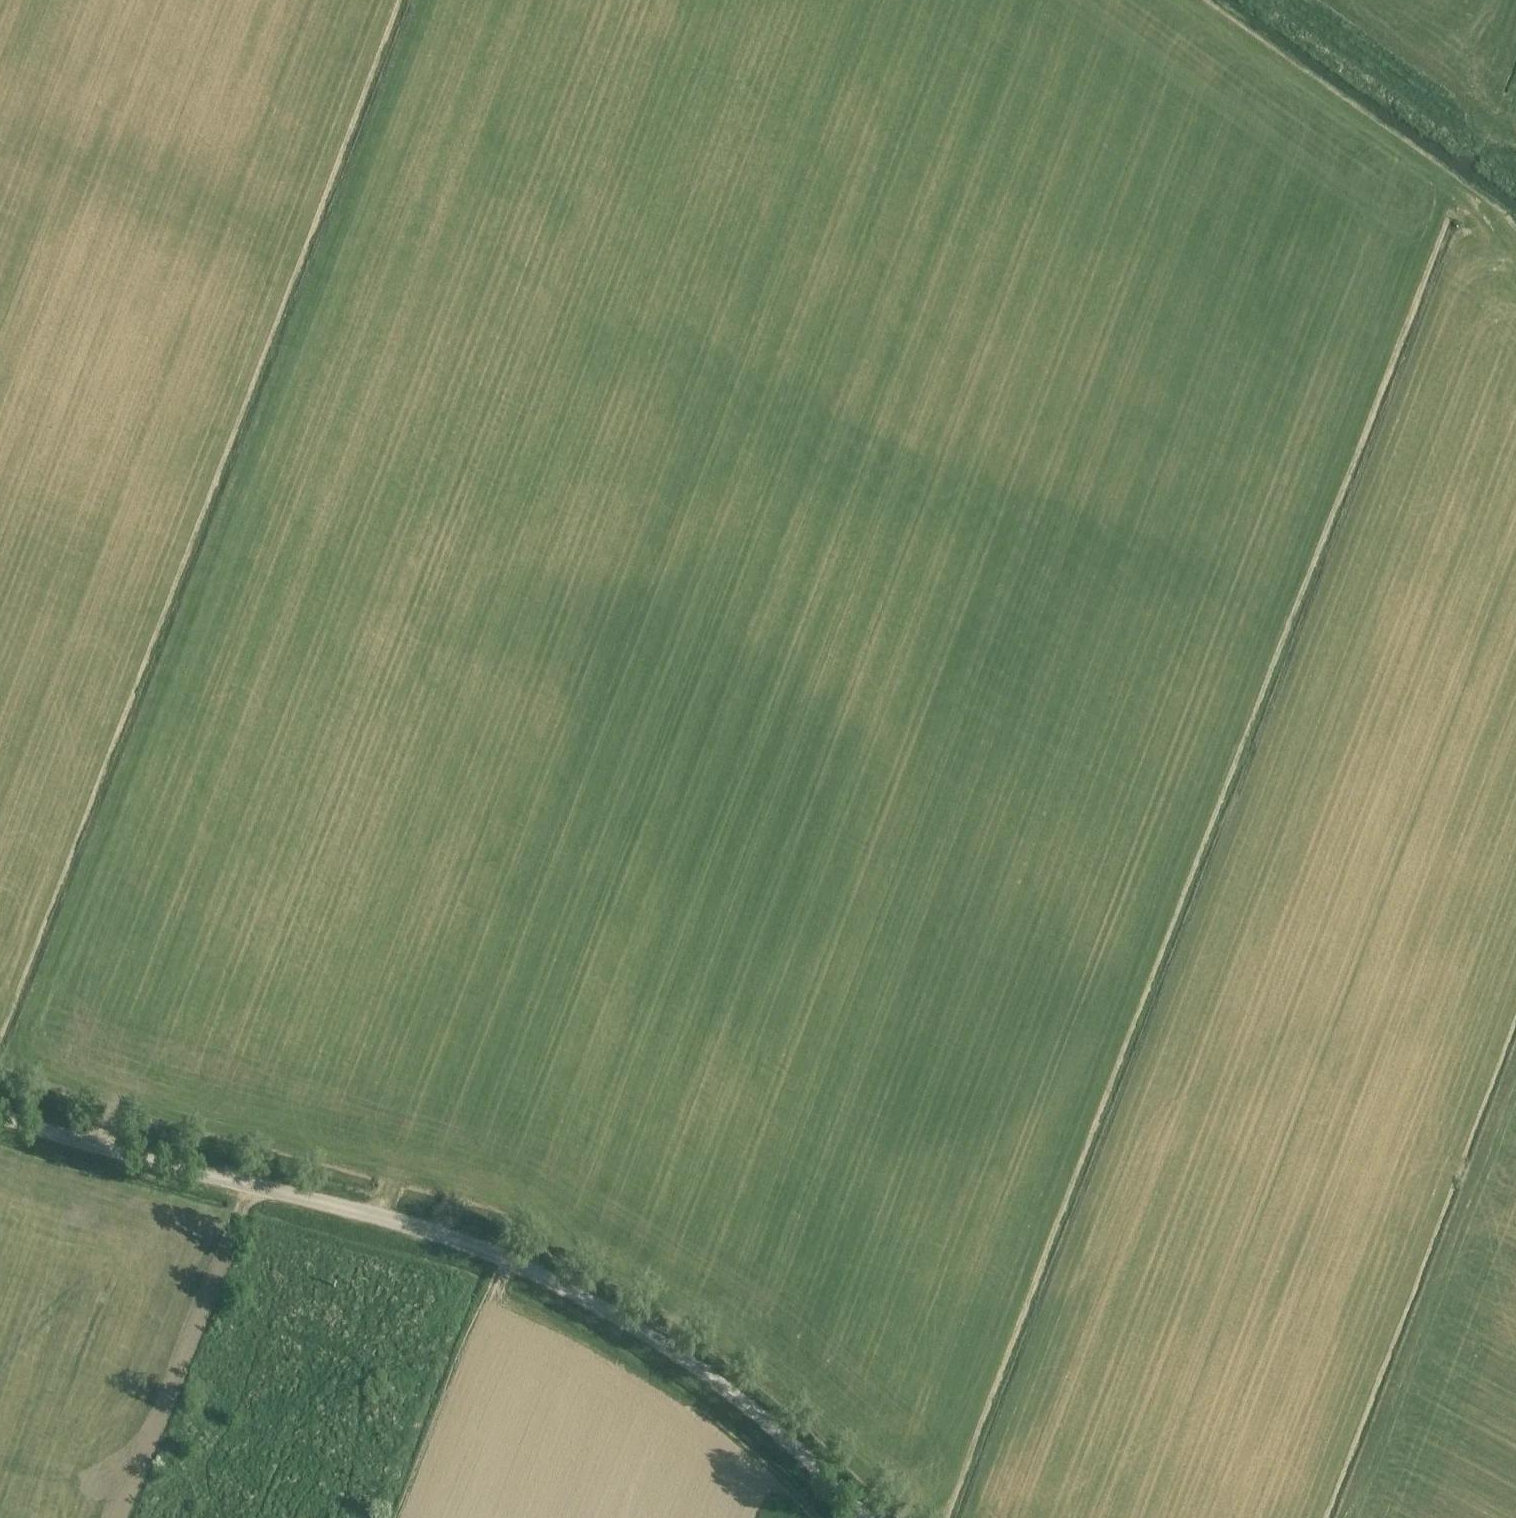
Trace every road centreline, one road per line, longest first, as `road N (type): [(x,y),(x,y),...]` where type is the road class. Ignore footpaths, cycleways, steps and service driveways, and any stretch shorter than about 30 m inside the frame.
road 1 (unclassified): [(868,1517),(711,1384),(537,1278),(418,1233),(0,1117)]

